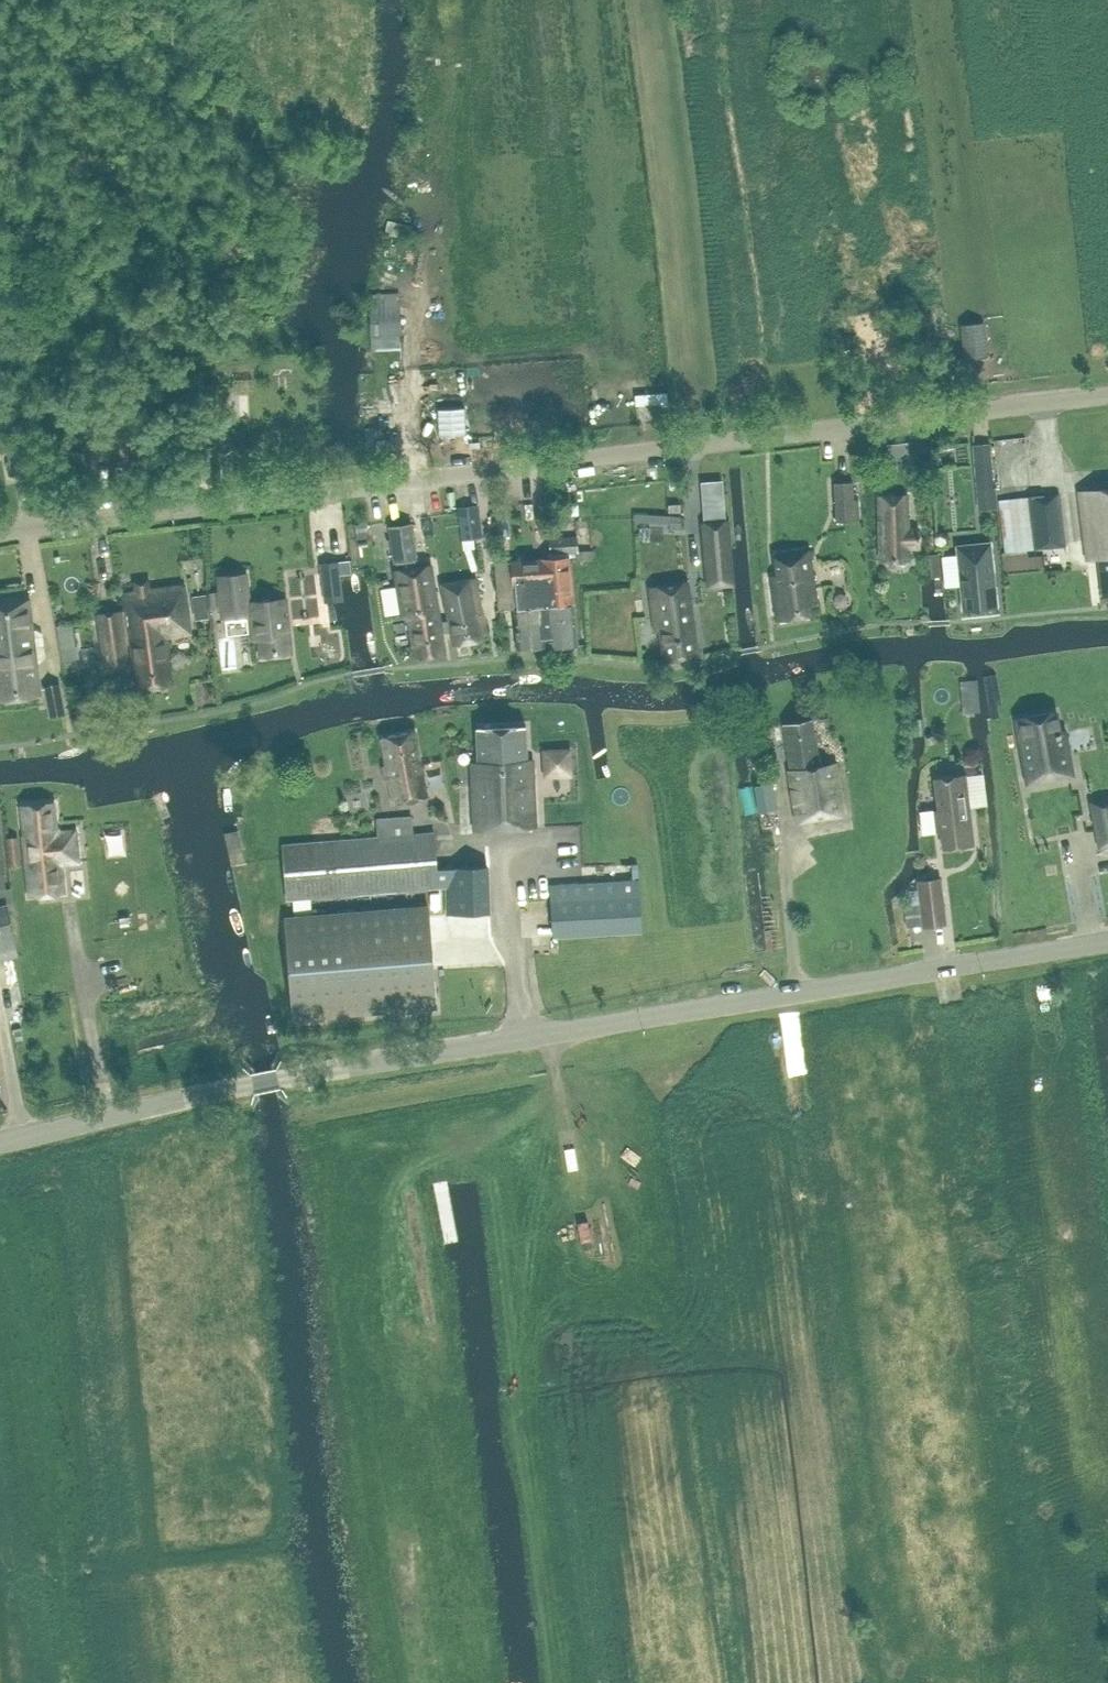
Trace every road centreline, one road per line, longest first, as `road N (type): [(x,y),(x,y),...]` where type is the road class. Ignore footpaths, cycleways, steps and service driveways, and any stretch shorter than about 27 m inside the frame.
road 1 (tertiary): [(0,1142),(277,1077),(1107,941)]
road 2 (residential): [(1107,390),(0,532)]

